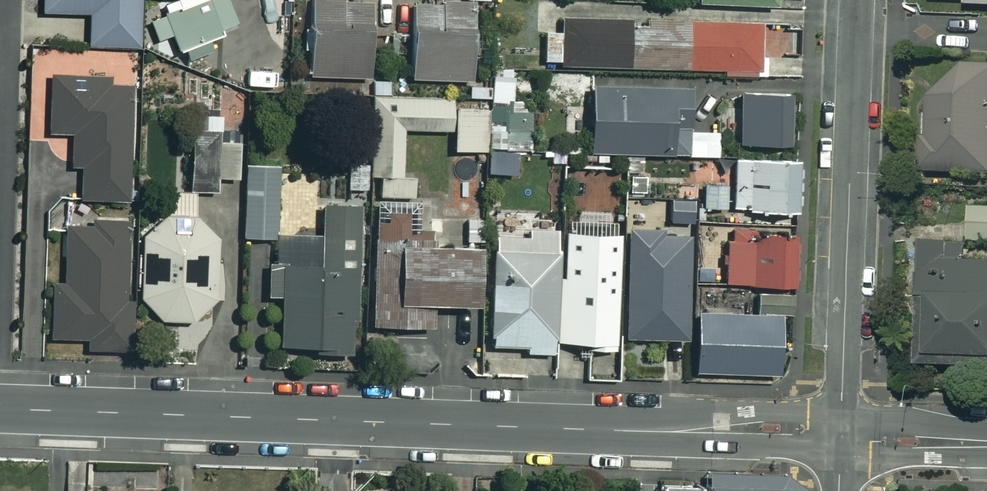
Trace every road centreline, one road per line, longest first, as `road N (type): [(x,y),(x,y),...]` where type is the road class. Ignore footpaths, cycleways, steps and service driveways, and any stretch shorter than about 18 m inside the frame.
road 1 (residential): [(840,436),(334,420)]
road 2 (residential): [(840,436),(858,0)]
road 3 (residential): [(334,420),(0,407)]
road 4 (residential): [(0,237),(8,0)]
road 5 (residential): [(986,442),(840,436)]

